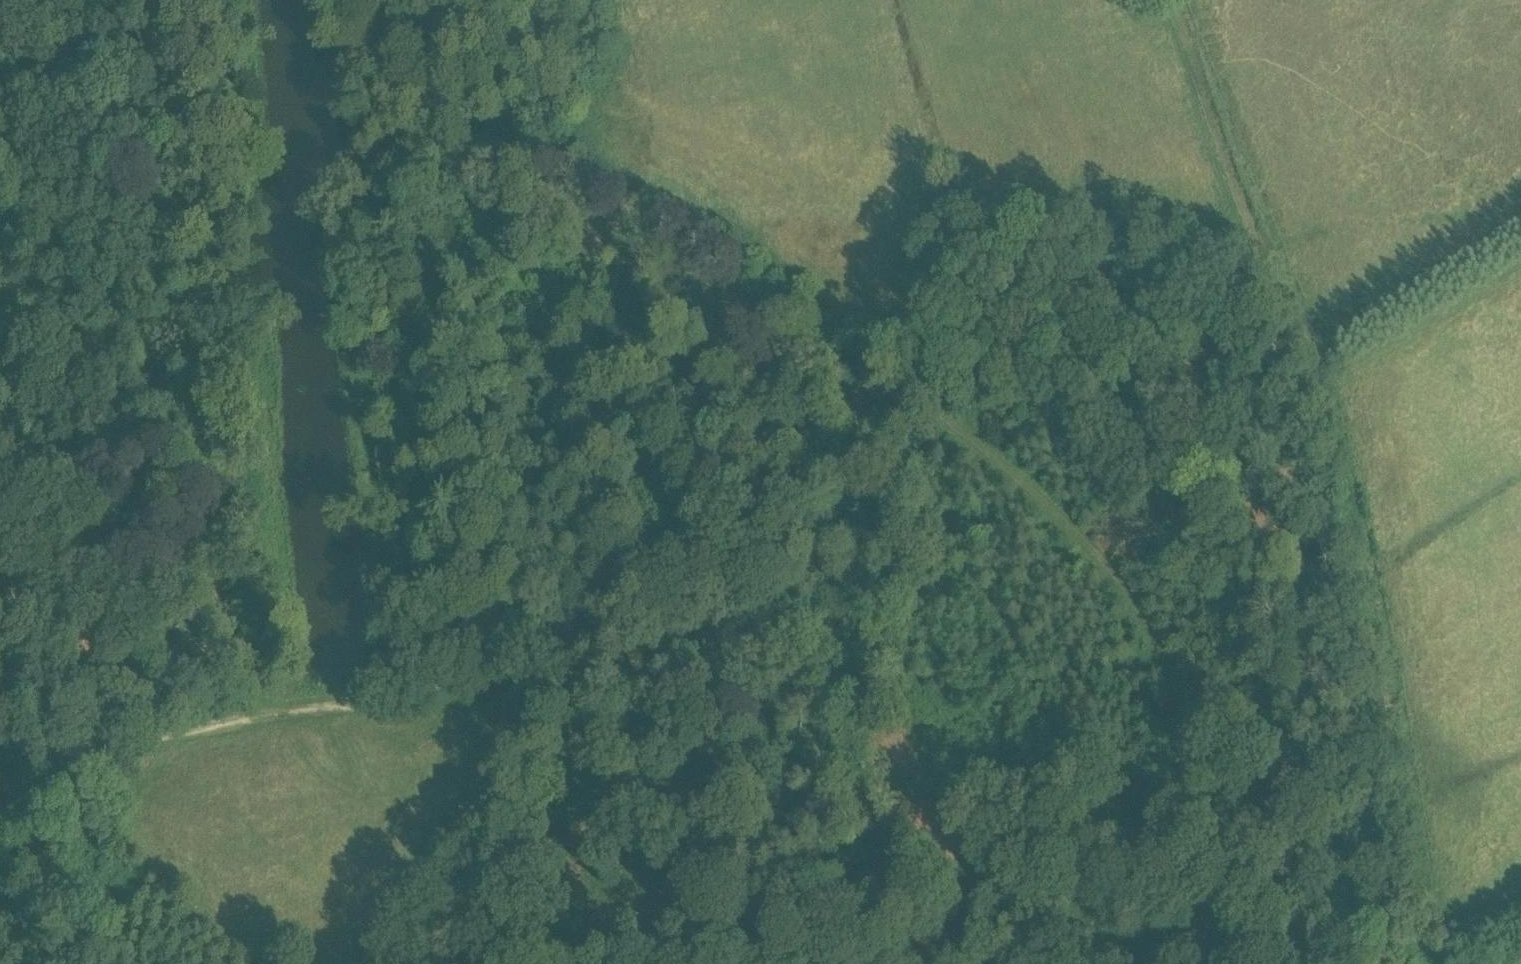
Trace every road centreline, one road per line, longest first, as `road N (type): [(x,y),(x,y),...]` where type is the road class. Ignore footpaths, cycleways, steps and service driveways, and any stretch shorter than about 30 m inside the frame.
road 1 (track): [(0,824),(59,779),(216,705),(535,659),(581,636),(658,569),(714,557),(755,531),(820,435),(851,411),(926,392),(1008,444),(1074,535),(1169,880)]
road 2 (track): [(0,149),(59,255),(93,280),(116,284),(145,272),(166,241),(181,188),(181,115),(155,40),(129,0)]
road 3 (track): [(549,652),(566,700),(584,720),(729,784),(761,823),(784,876),(784,963)]
road 4 (track): [(0,538),(155,612),(216,705)]

